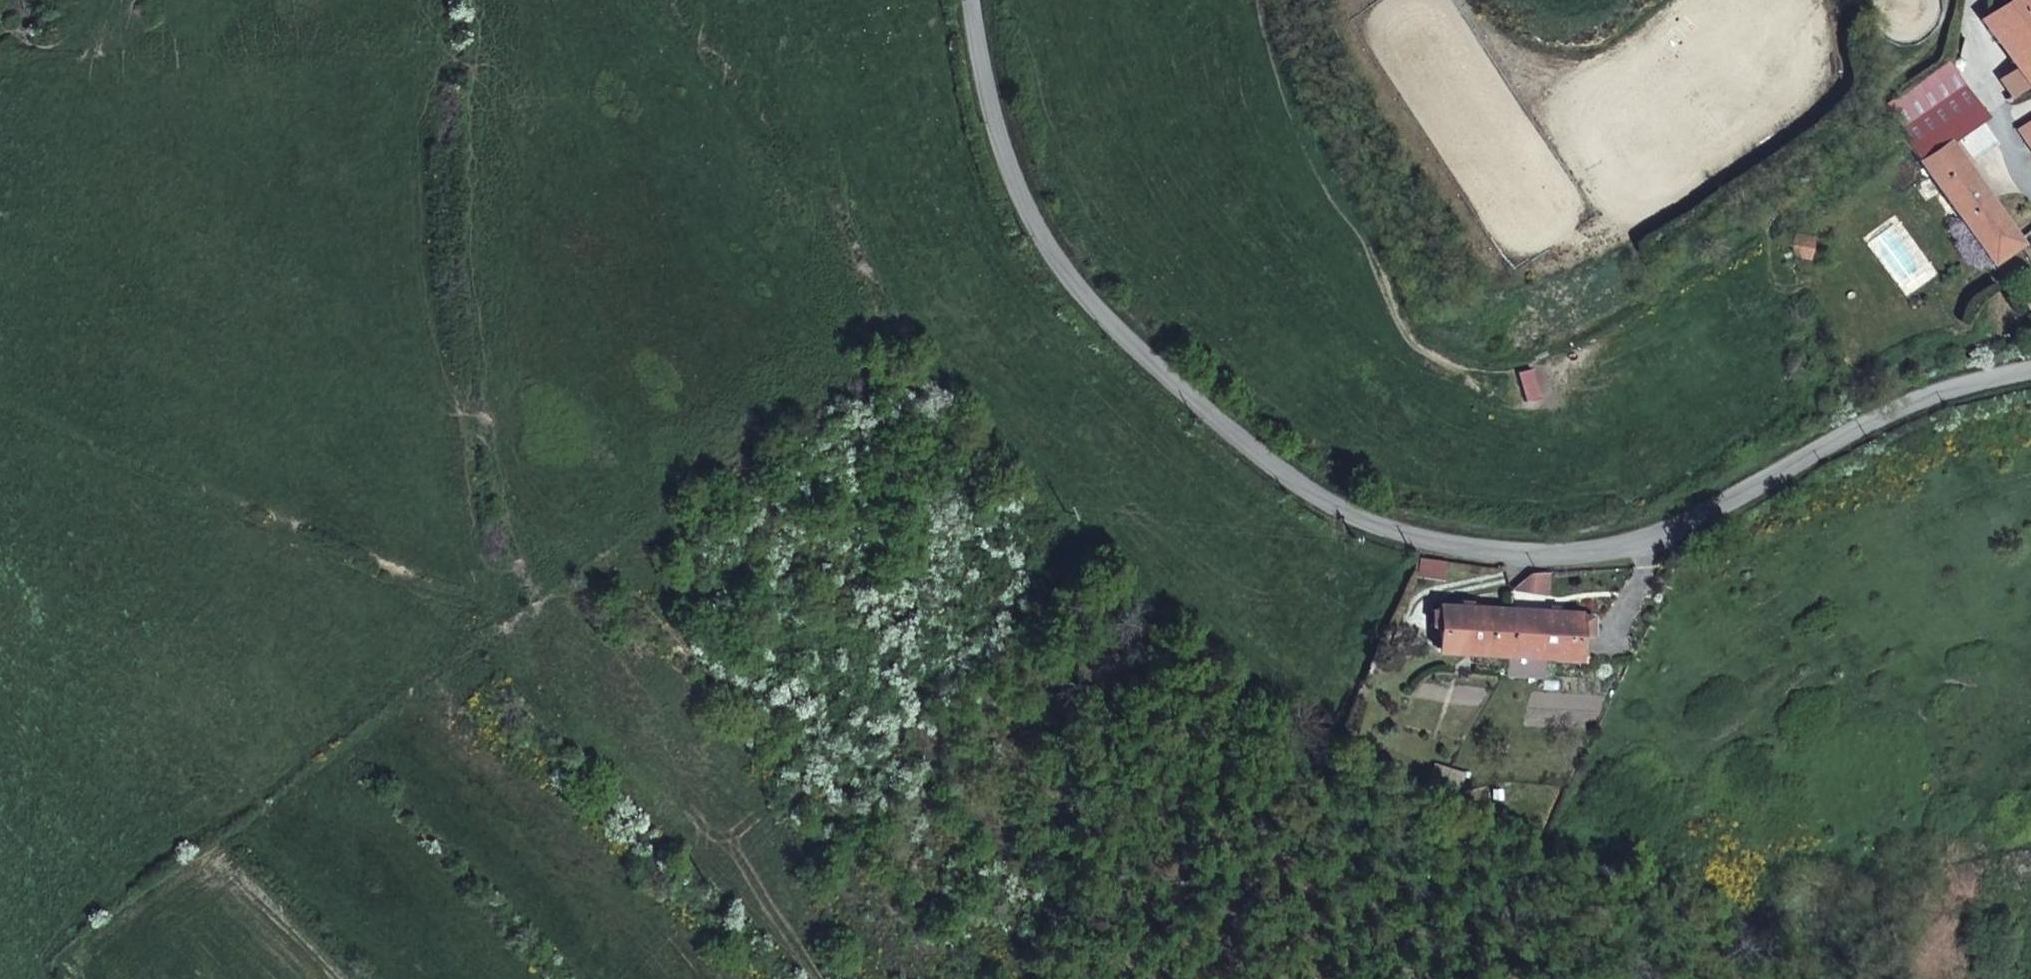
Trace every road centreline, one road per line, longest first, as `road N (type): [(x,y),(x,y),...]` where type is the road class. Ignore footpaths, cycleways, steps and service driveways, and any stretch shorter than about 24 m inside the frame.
road 1 (unclassified): [(2030,372),(1908,411),(1818,453),(1731,510),(1646,547),(1553,563),(1465,556),(1349,517),(1142,356),(1043,244),(1001,128),(977,0)]

